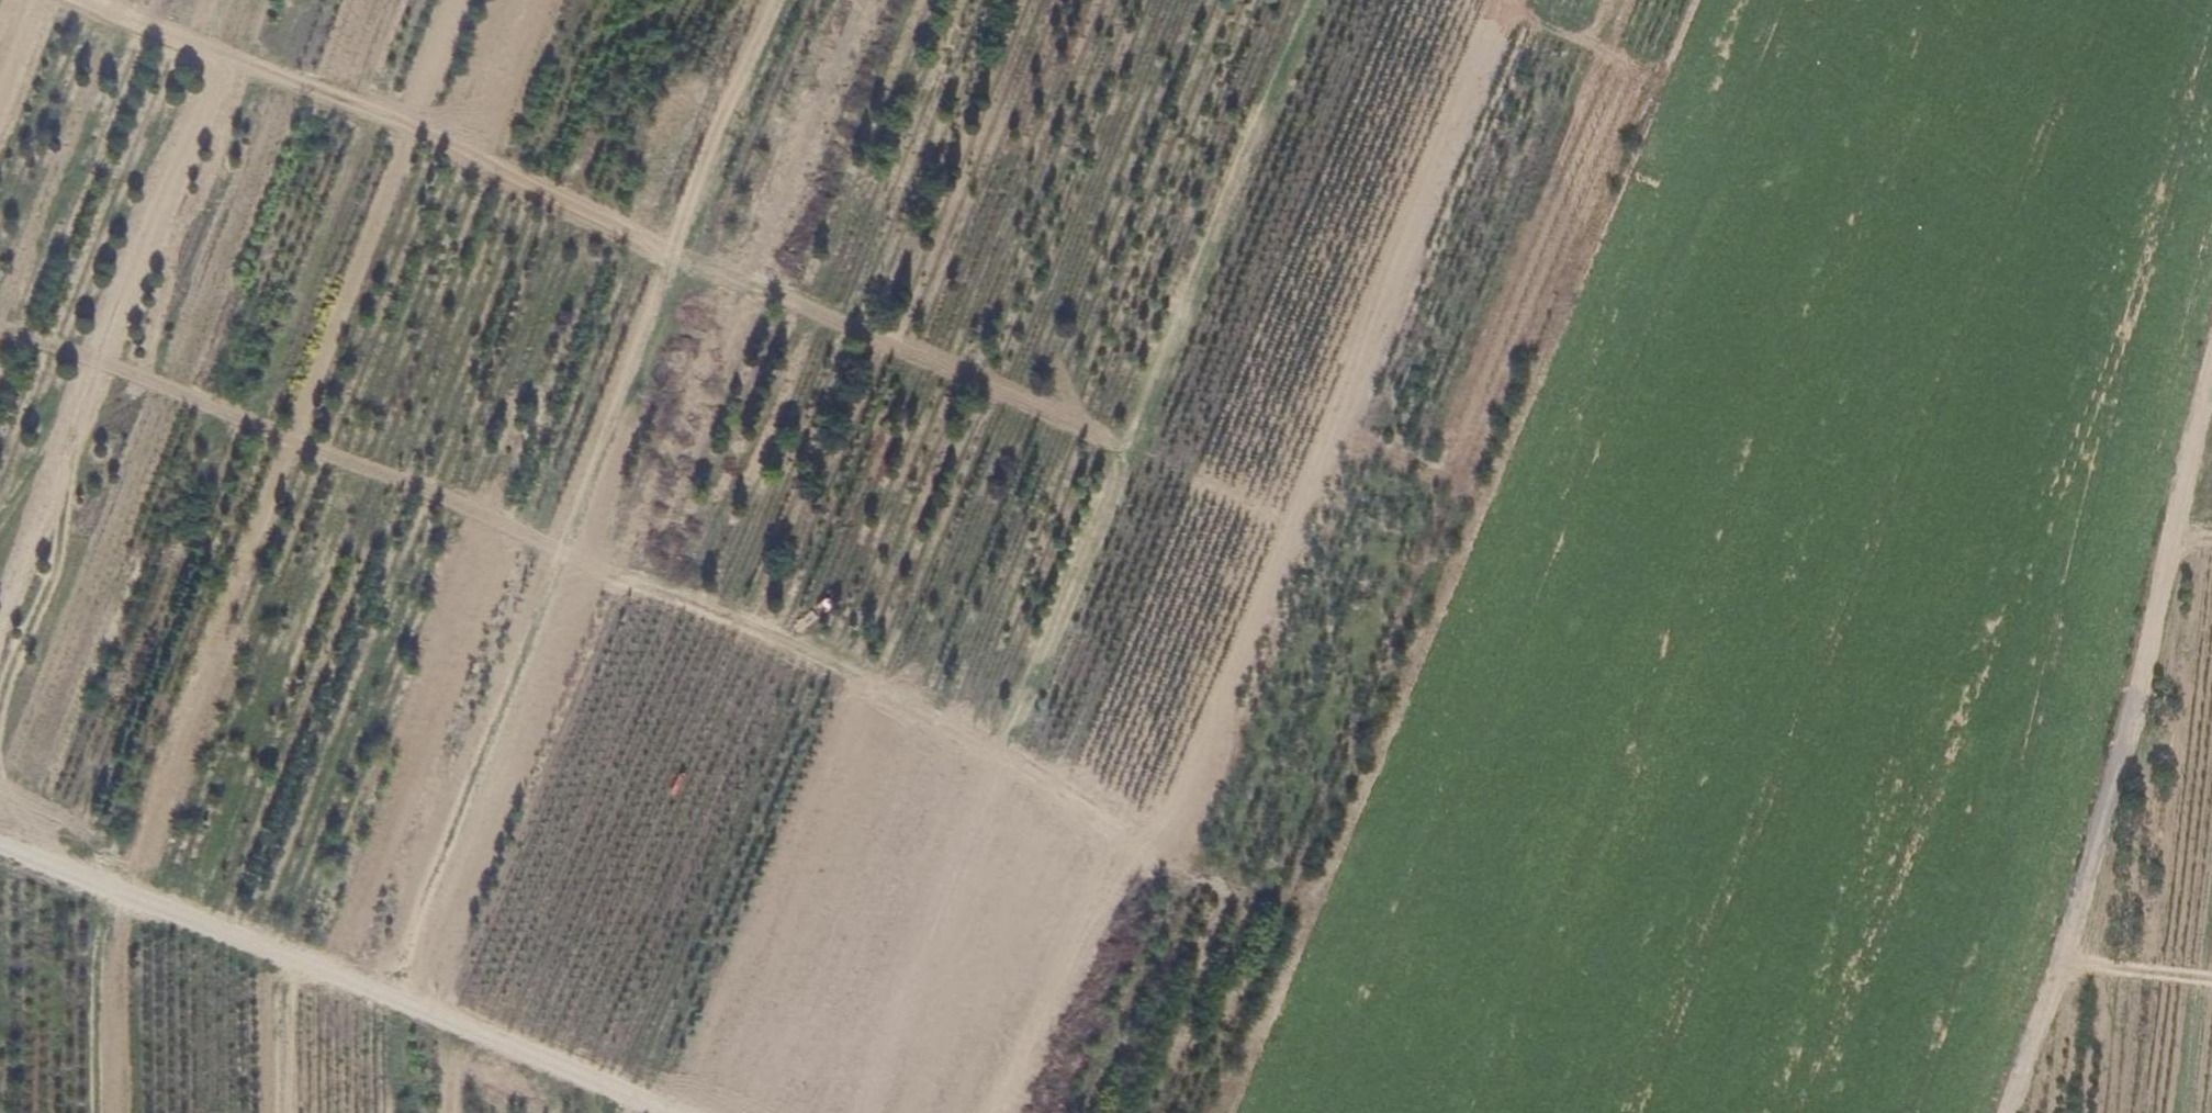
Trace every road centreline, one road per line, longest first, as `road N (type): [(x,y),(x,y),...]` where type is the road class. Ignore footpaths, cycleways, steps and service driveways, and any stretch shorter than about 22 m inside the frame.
road 1 (track): [(2009,1112),(2101,850),(2170,571),(2211,350)]
road 2 (track): [(0,853),(637,1112)]

